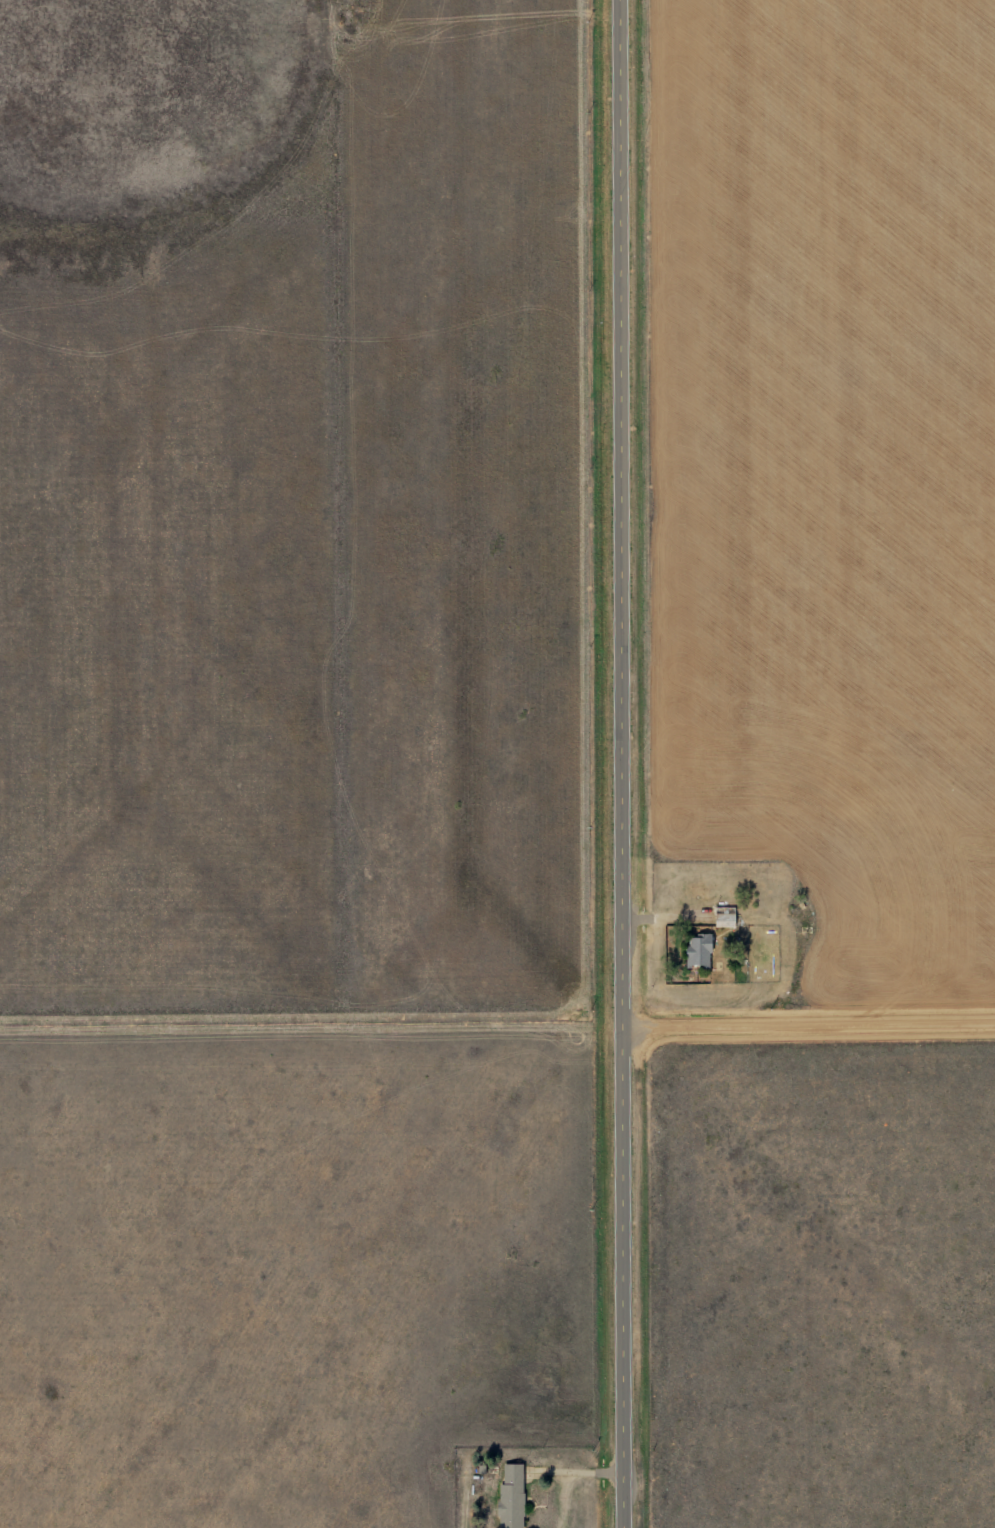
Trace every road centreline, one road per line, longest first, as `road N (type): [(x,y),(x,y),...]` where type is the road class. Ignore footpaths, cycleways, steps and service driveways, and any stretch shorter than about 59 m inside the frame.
road 1 (primary): [(624,1527),(626,0)]
road 2 (residential): [(623,1037),(994,1038)]

